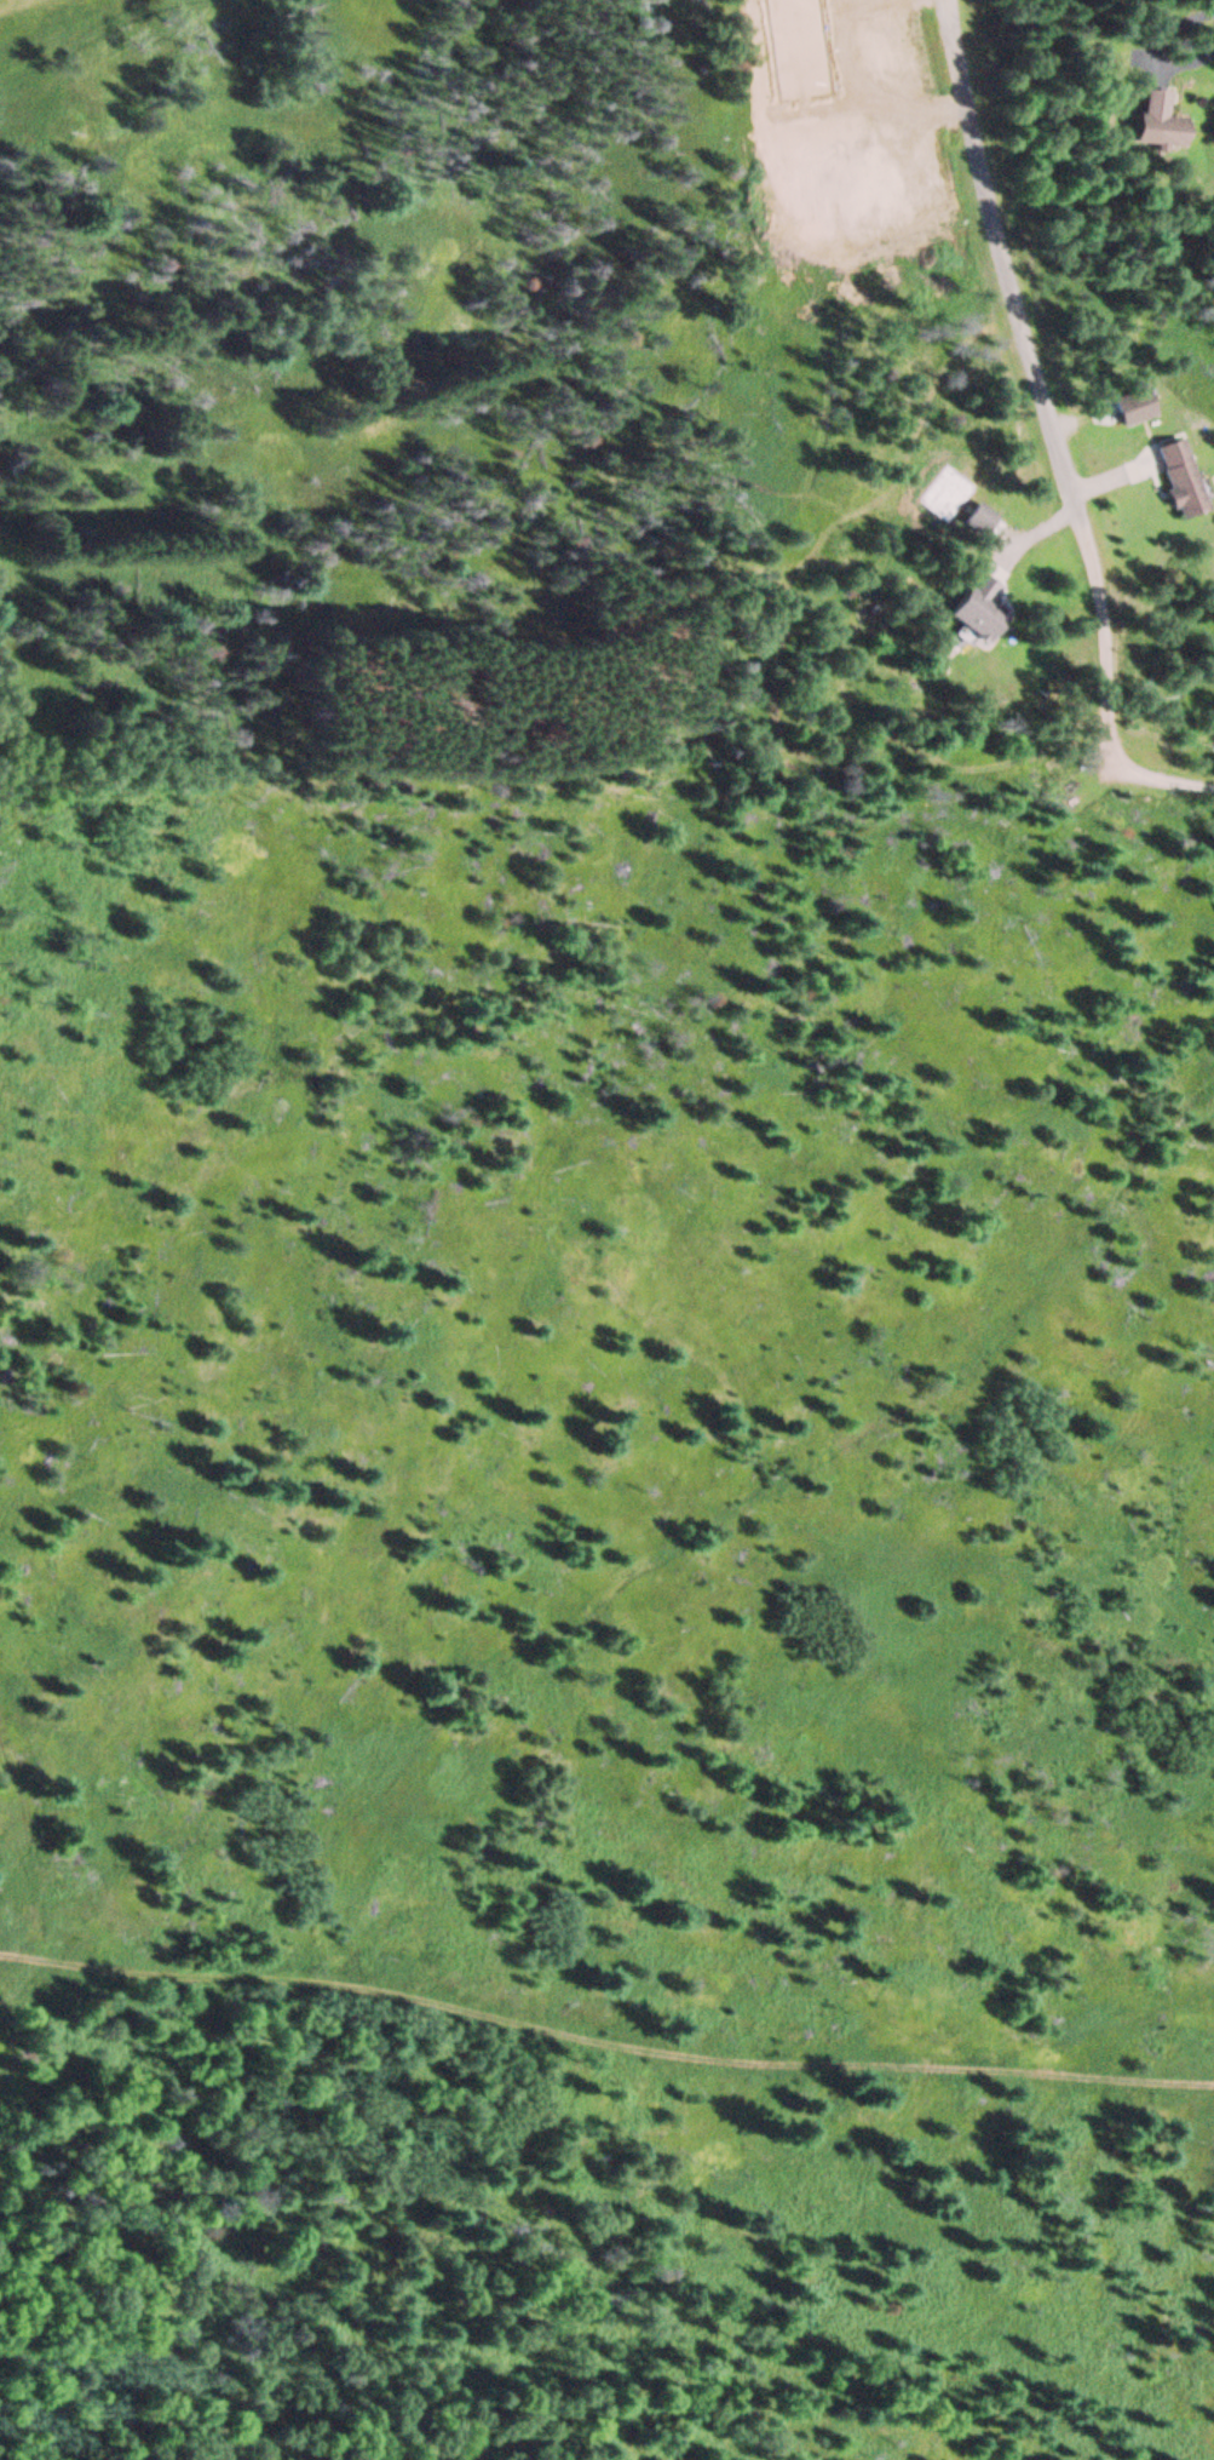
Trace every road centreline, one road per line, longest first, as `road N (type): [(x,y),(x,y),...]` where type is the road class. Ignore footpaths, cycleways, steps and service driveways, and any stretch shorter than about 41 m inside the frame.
road 1 (residential): [(1094,560),(991,191),(959,0)]

